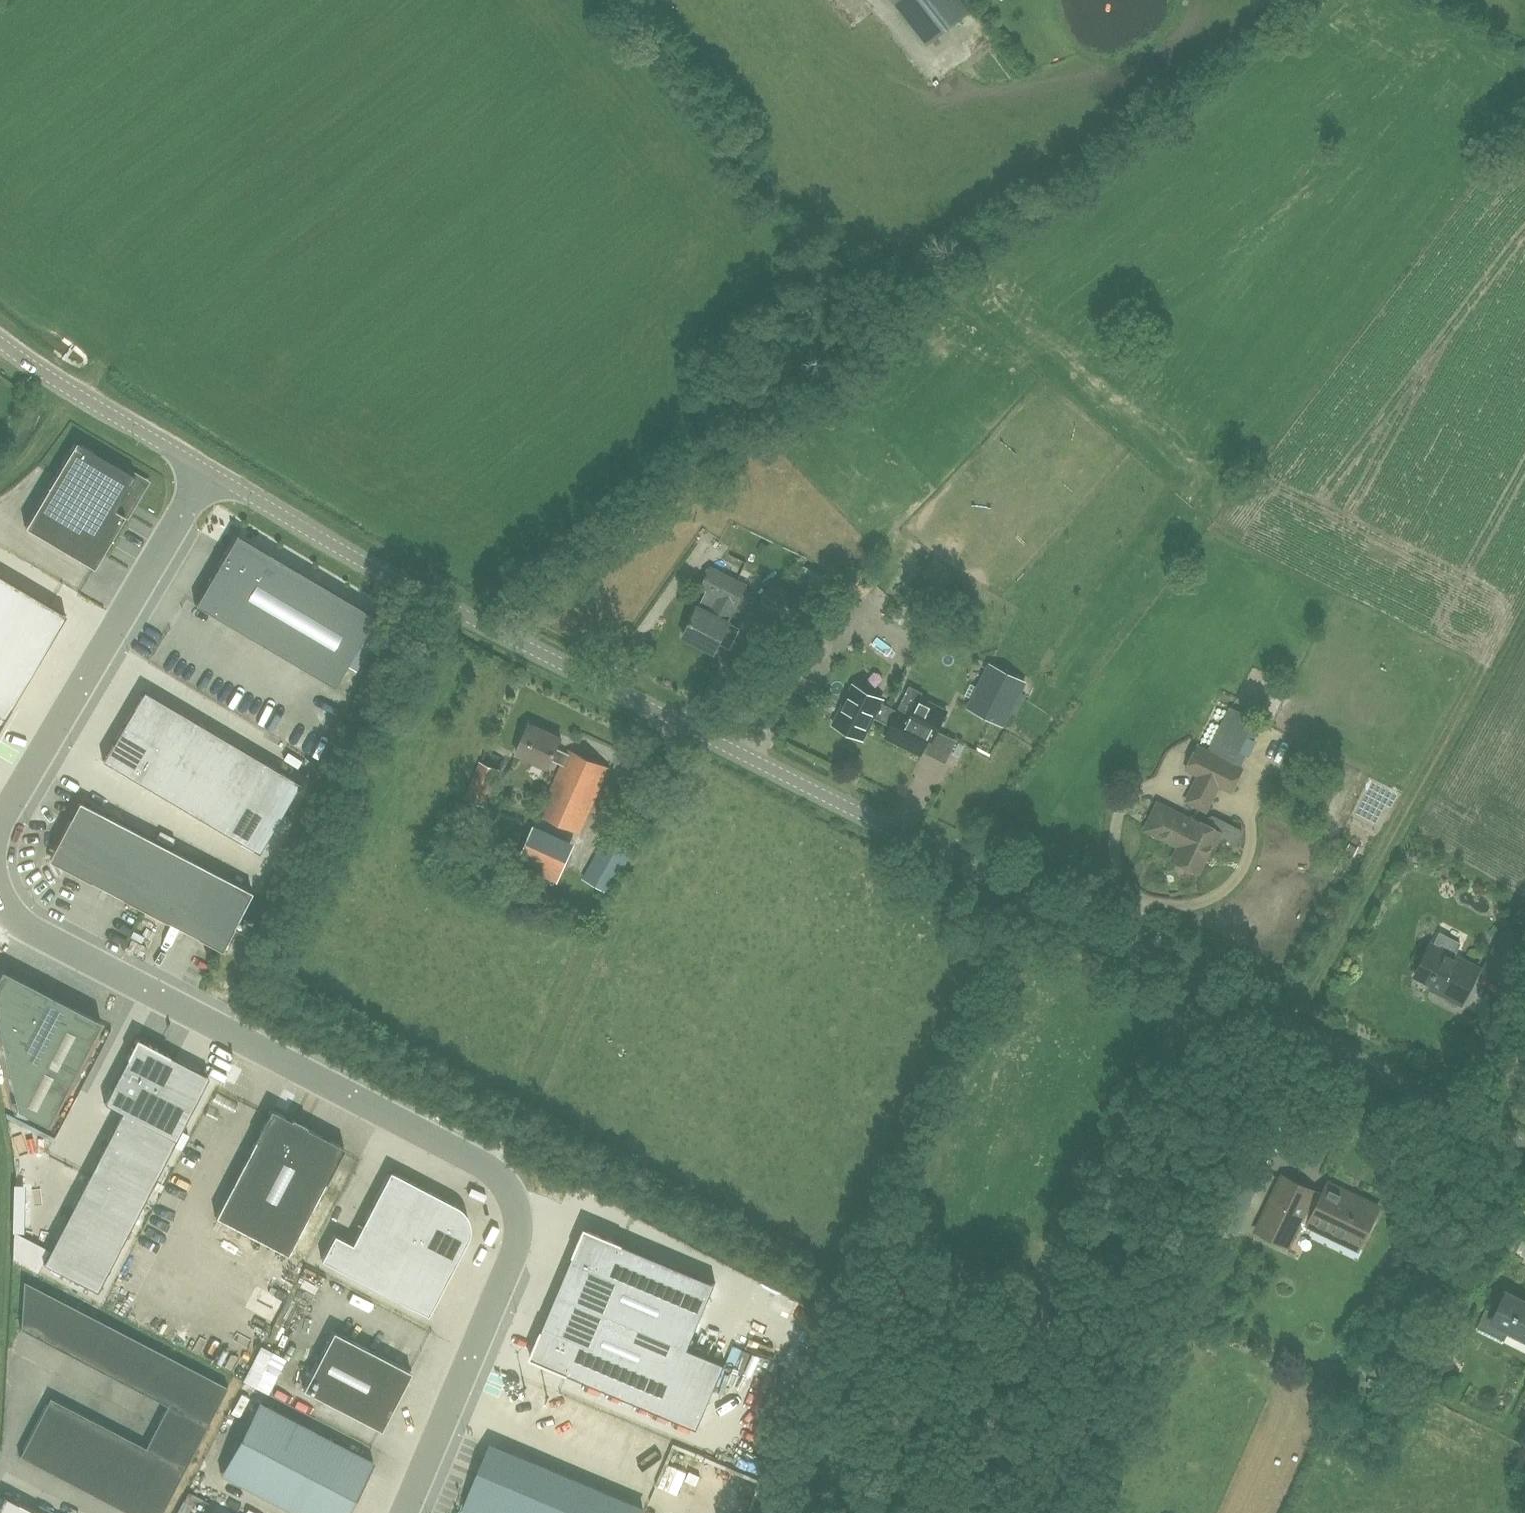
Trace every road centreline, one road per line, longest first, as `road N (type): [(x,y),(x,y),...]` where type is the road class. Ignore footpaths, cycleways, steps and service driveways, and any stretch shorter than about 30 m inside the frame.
road 1 (tertiary): [(1524,1147),(455,611),(209,472)]
road 2 (unclassified): [(0,890),(28,932),(482,1164),(506,1187),(518,1230),(512,1259),(405,1512)]
road 3 (unclassified): [(209,472),(0,825)]
road 4 (track): [(597,918),(491,1171)]
road 5 (tertiary): [(209,472),(0,341)]
road 6 (track): [(0,1265),(0,1138)]

